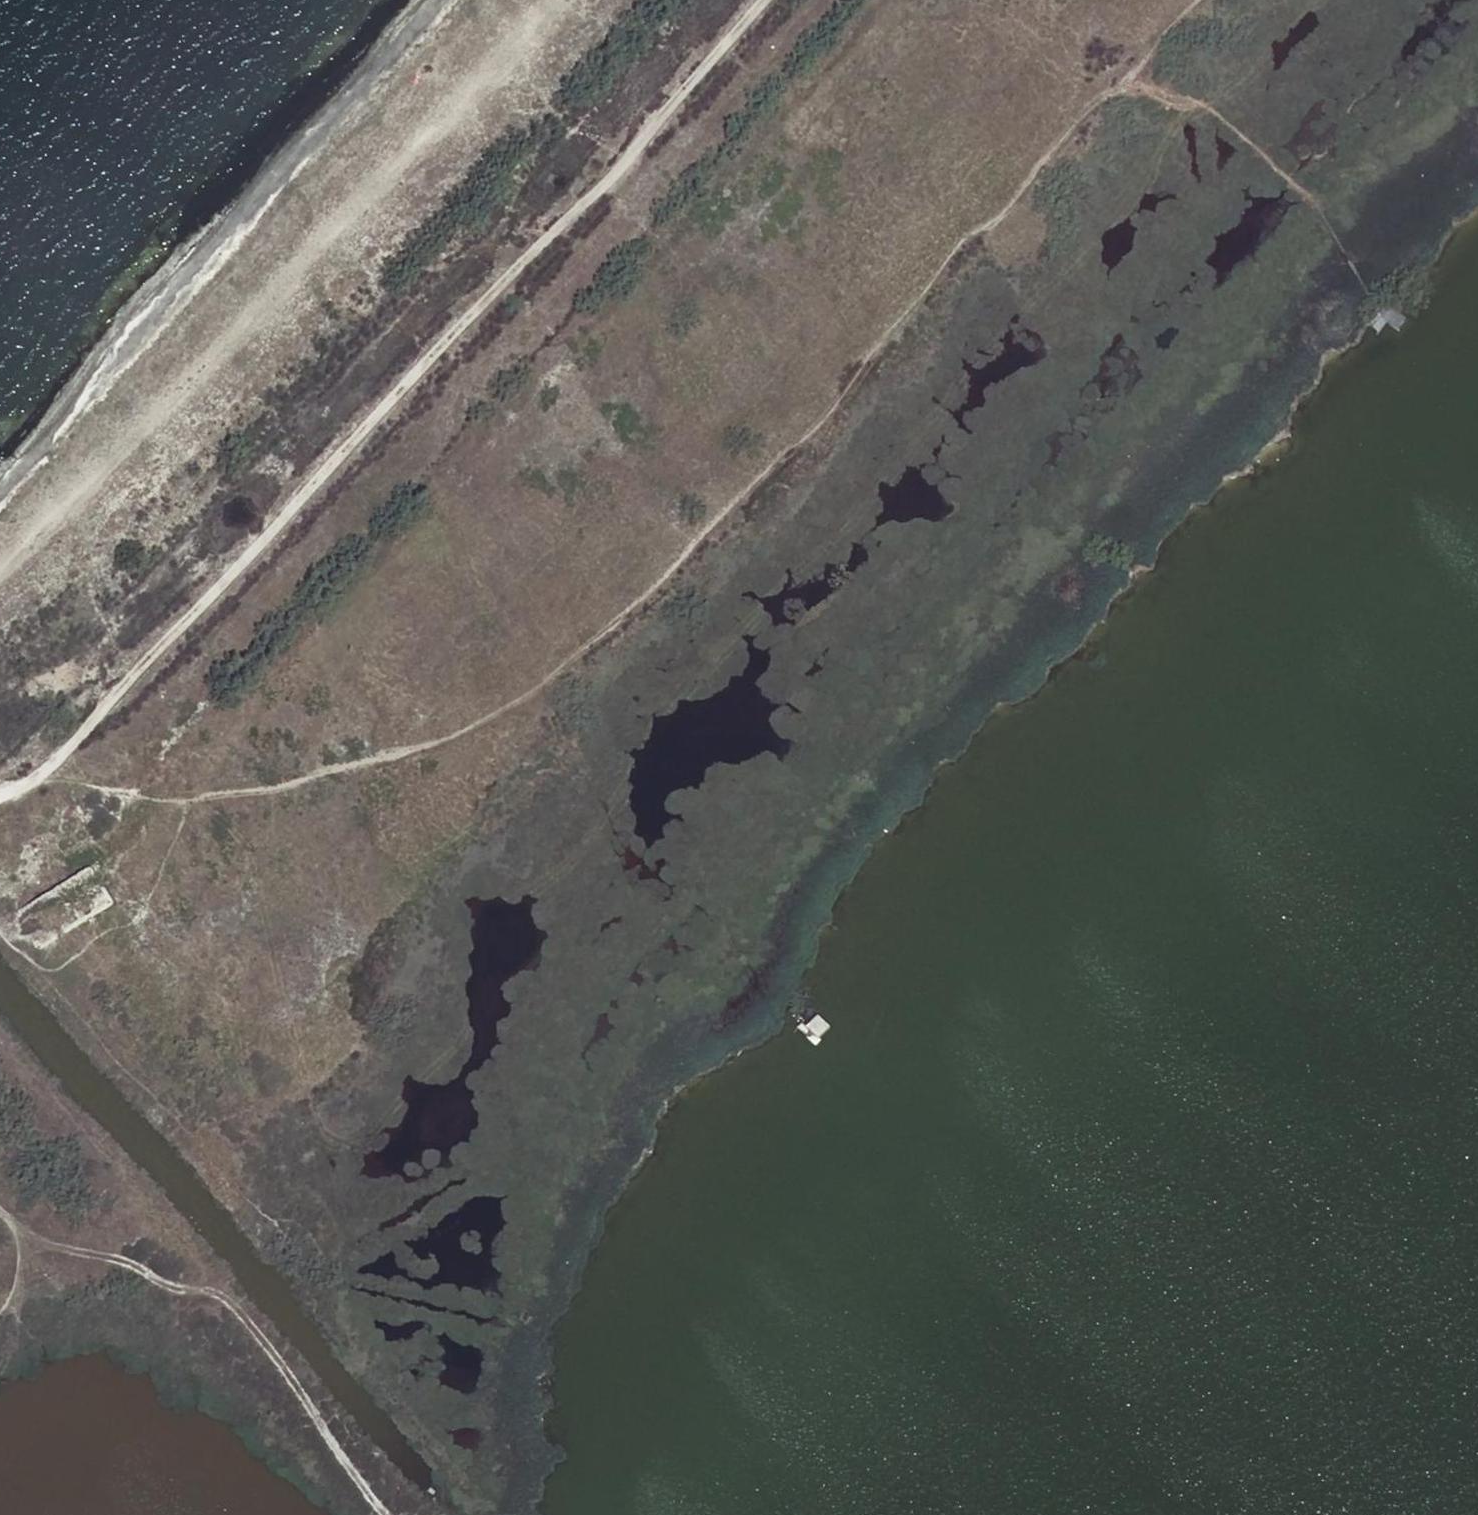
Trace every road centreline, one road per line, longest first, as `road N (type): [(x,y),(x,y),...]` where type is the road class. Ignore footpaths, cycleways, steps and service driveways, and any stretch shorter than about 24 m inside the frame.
road 1 (track): [(0,788),(63,755),(756,0)]
road 2 (track): [(0,1216),(232,1323),(286,1375),(385,1514)]

